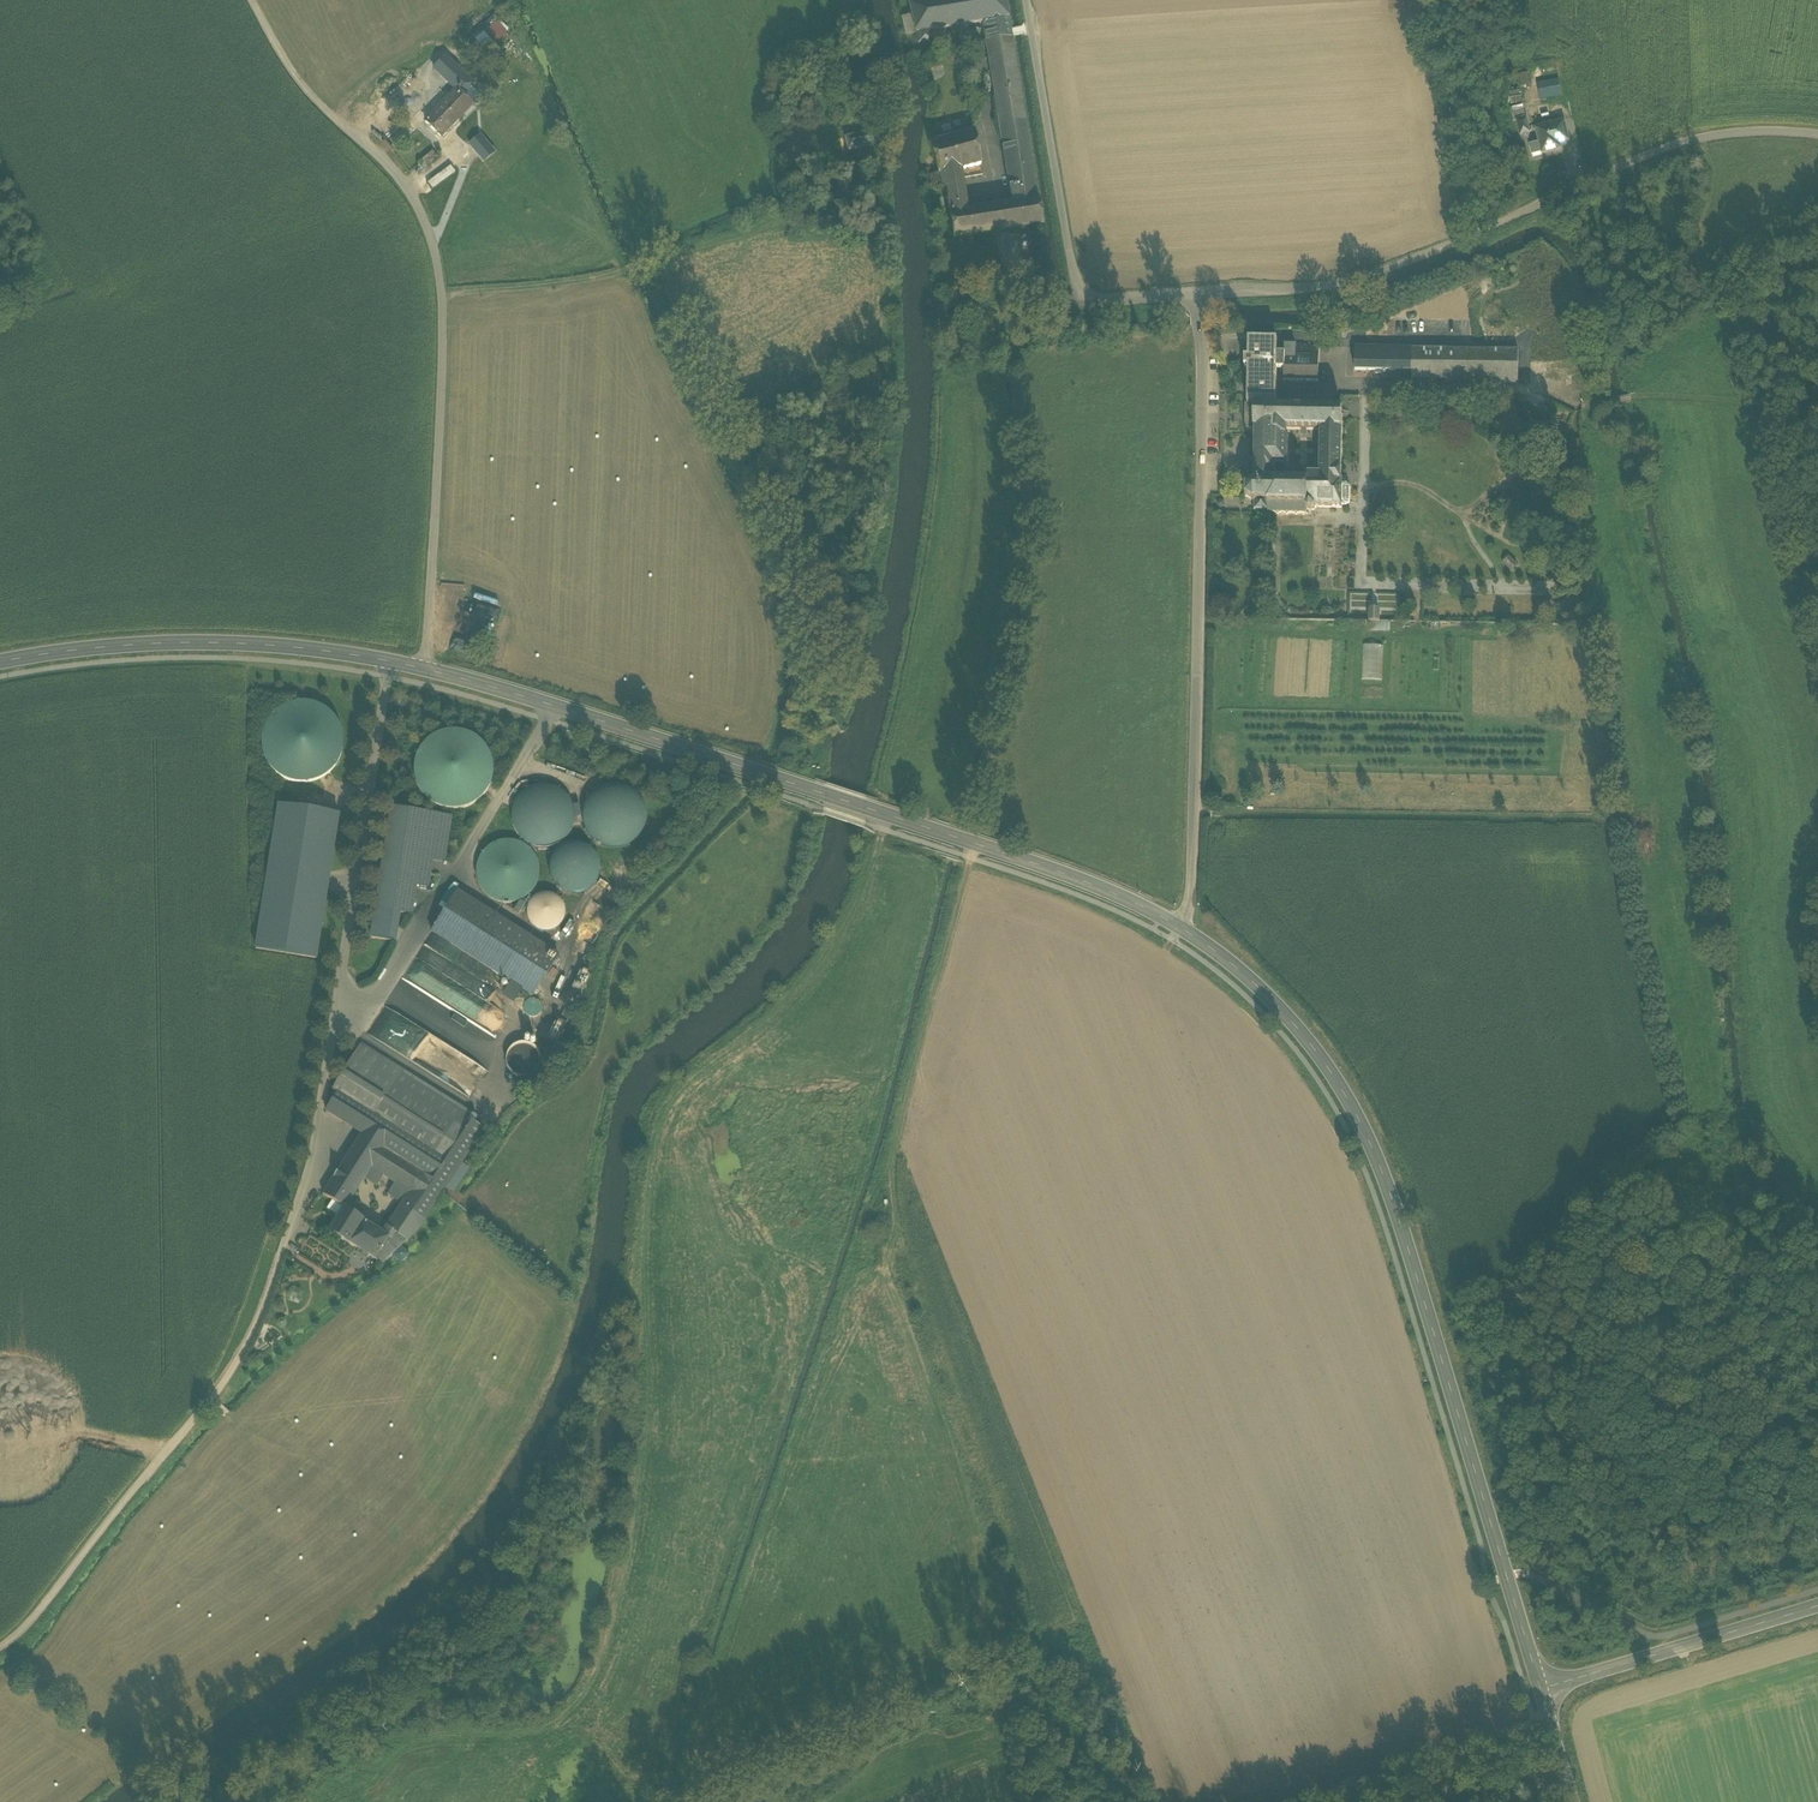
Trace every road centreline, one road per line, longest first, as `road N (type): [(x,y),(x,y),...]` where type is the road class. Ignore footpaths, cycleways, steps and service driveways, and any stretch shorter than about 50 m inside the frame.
road 1 (tertiary): [(1180,928),(1282,1008),(1340,1081),(1388,1183),(1543,1700)]
road 2 (track): [(1194,819),(1623,826),(1600,624),(1584,587),(1580,405)]
road 3 (tertiary): [(427,670),(1079,880),(1180,928)]
road 4 (unclassified): [(1817,137),(1709,138),(1645,156),(1379,275),(1297,293),(1198,295)]
road 5 (residential): [(1198,295),(1206,422),(1194,819),(1189,909),(1180,928)]
road 6 (unclassified): [(1023,0),(1073,304),(1198,295)]
road 7 (tertiary): [(0,664),(76,650),(205,642),(315,650),(427,670)]
road 8 (track): [(554,707),(373,1012),(335,1006)]
road 9 (residential): [(427,670),(443,293)]
road 10 (residential): [(443,293),(414,189),(388,156),(320,107),(253,0)]
road 11 (residential): [(790,214),(623,272),(443,293)]
road 12 (tertiary): [(1817,1604),(1573,1679),(1543,1700)]
road 13 (track): [(1535,1723),(1335,1801)]

